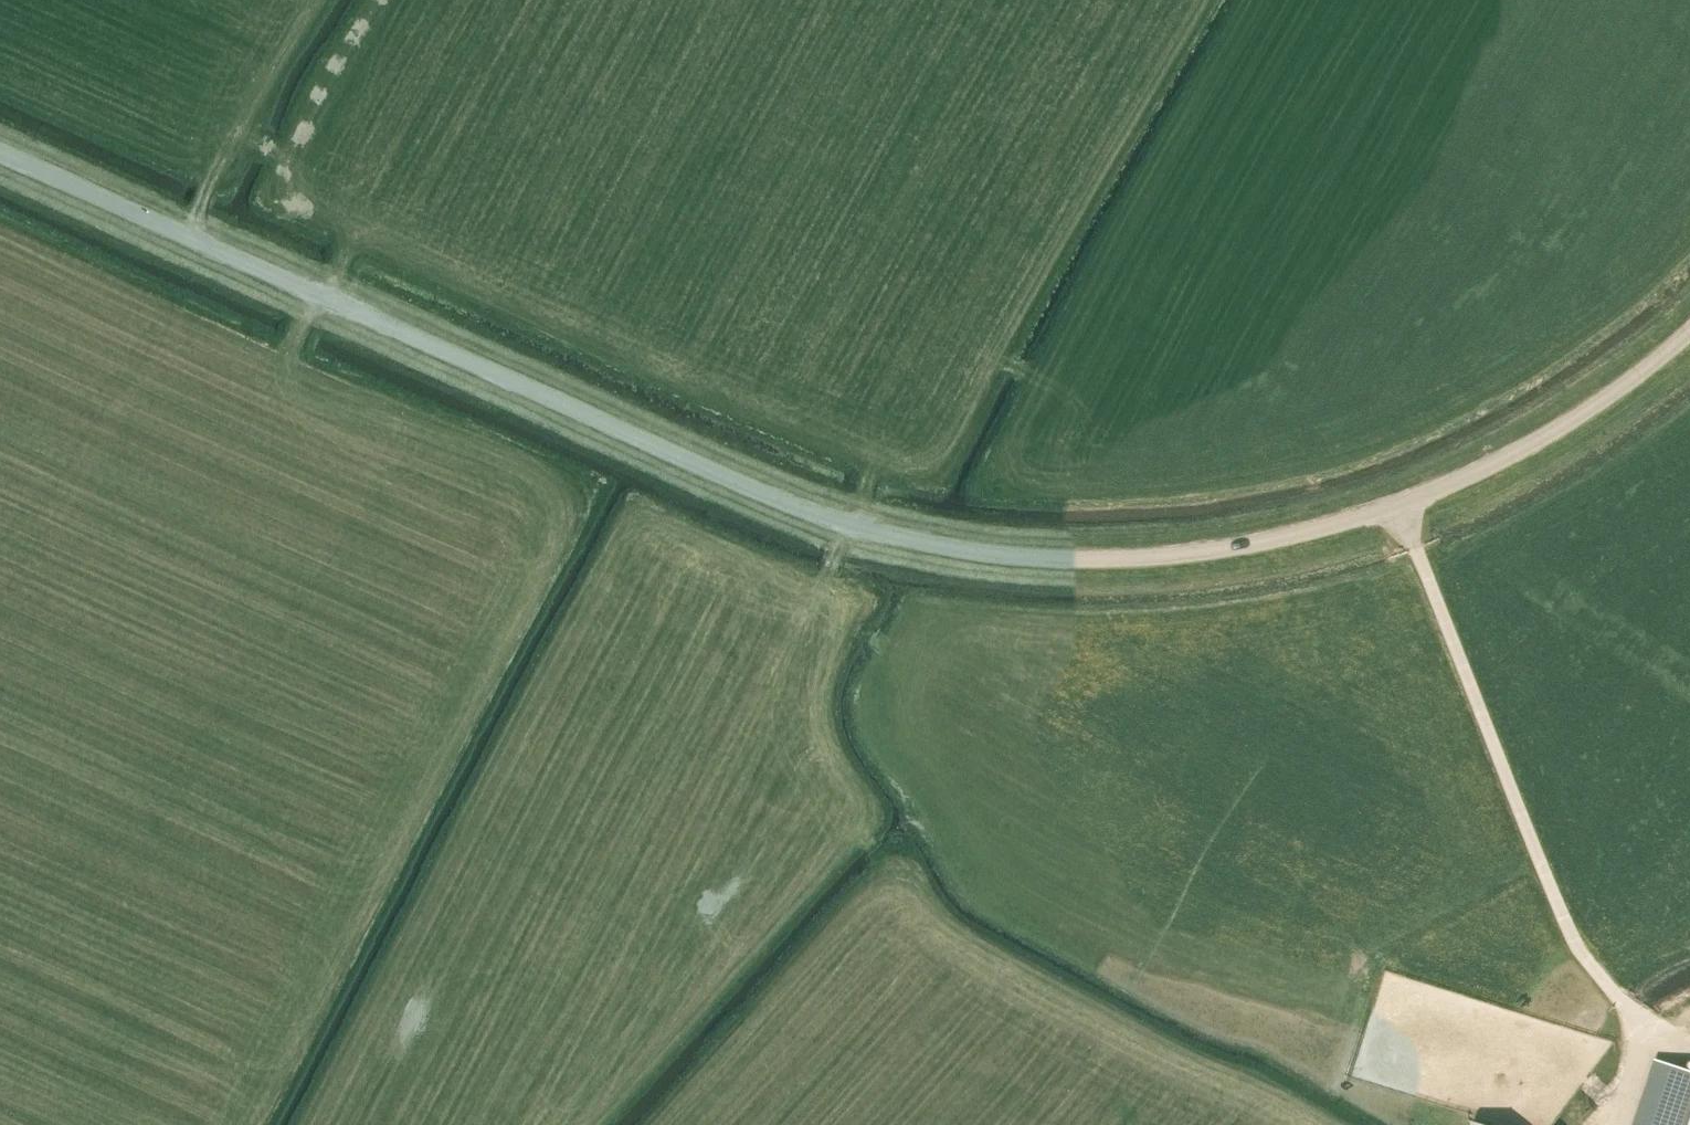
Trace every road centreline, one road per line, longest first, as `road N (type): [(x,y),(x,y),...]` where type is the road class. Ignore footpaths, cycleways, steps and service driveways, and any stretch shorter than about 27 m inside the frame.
road 1 (tertiary): [(0,152),(779,500),(874,530),(1025,557),(1192,553),(1352,519),(1444,487),(1562,427),(1689,331)]

